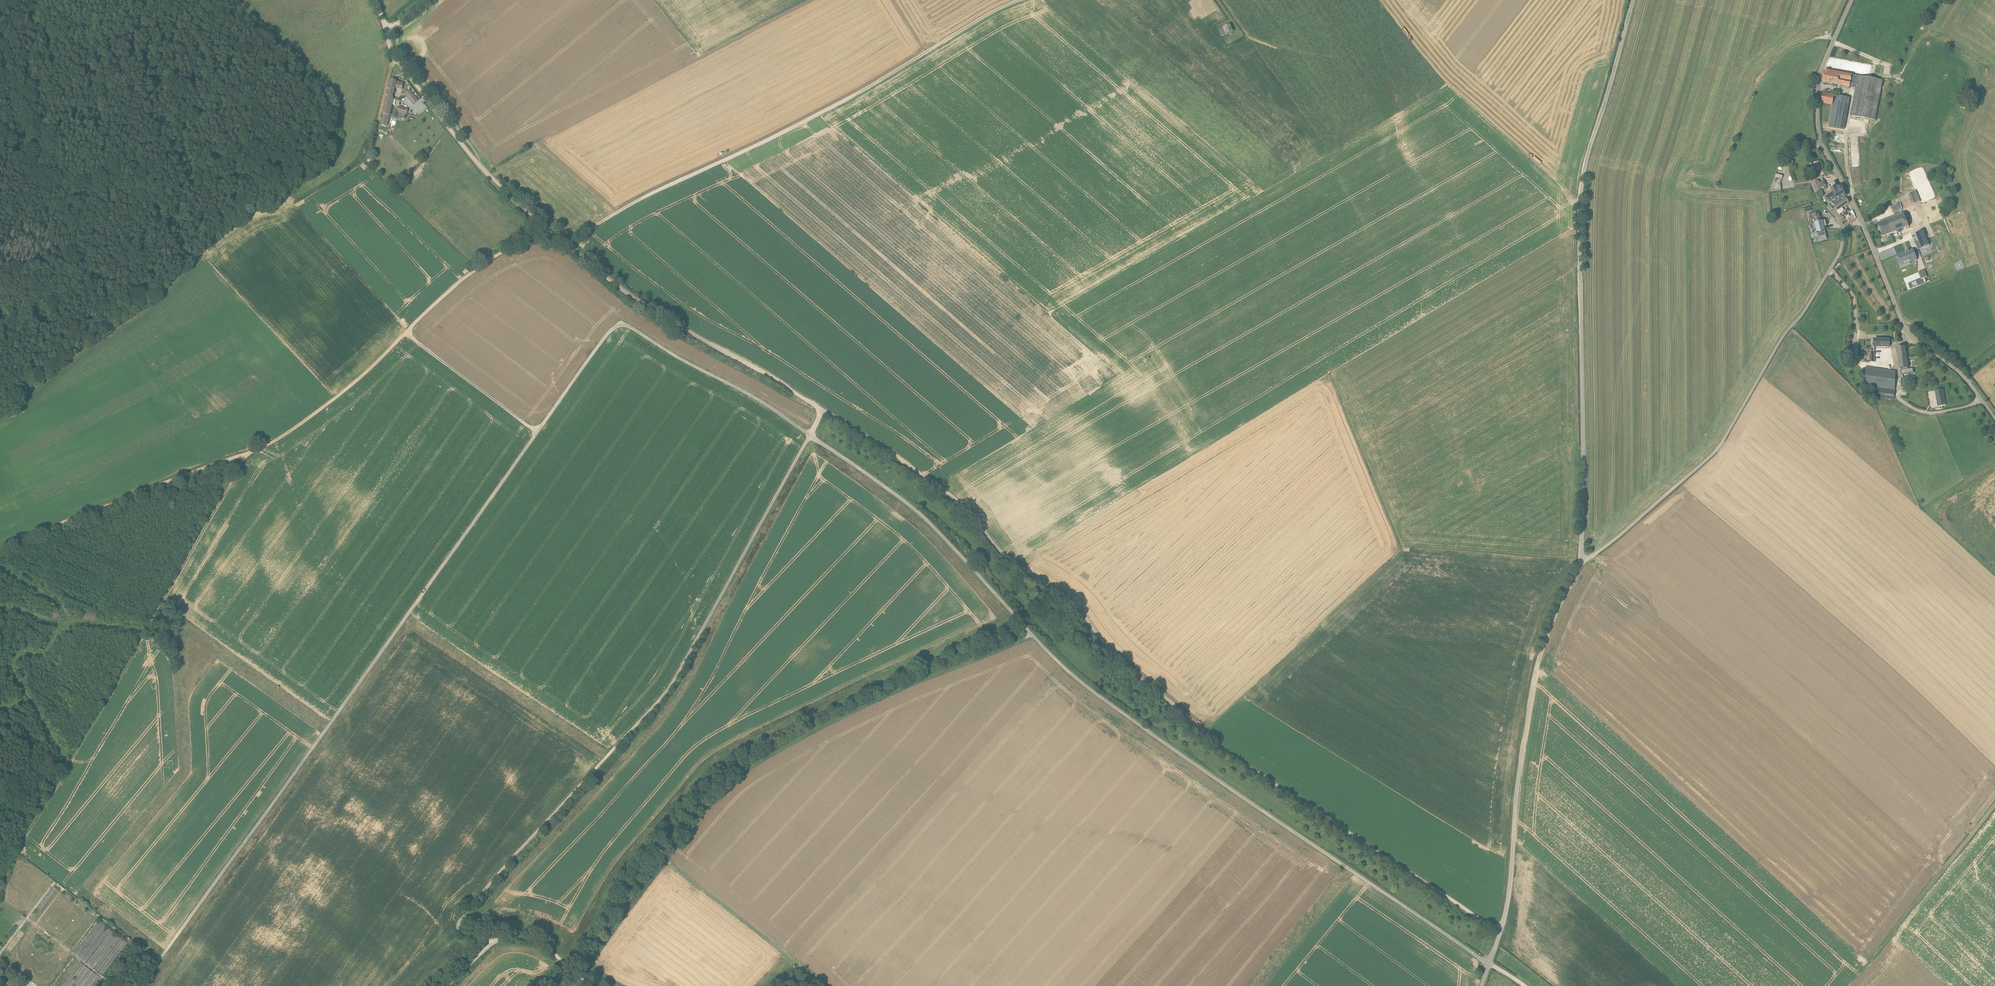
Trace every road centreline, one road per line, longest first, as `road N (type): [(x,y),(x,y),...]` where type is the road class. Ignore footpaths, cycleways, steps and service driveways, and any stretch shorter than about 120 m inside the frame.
road 1 (unclassified): [(810,435),(617,325),(143,985)]
road 2 (unclassified): [(1489,963),(1085,685),(938,530),(810,435)]
road 3 (track): [(1501,932),(1214,742),(1113,651),(1072,601),(1010,561),(964,508),(823,410)]
road 4 (unclassified): [(495,938),(464,932),(462,914),(665,693),(810,435)]
road 5 (track): [(829,985),(665,855),(739,771),(887,693),(1032,635)]
road 6 (unclassified): [(1580,563),(1580,201),(1633,0)]
road 7 (track): [(566,245),(1018,0)]
road 8 (track): [(246,453),(0,888)]
road 9 (unclassified): [(1580,563),(1716,450),(1837,257),(1843,232),(1861,221)]
road 10 (unclassified): [(1489,963),(1509,893),(1537,667),(1580,563)]
road 11 (track): [(547,230),(475,269),(337,396),(246,453)]
road 12 (track): [(823,410),(640,300),(566,245)]
road 13 (track): [(246,453),(0,549)]
road 14 (unclassified): [(1994,419),(1964,377),(1908,332),(1861,221)]
road 15 (unclassified): [(1851,0),(1821,71),(1818,120),(1861,221)]
road 16 (track): [(1859,977),(1994,804)]
road 17 (track): [(406,332),(538,432)]
road 18 (track): [(547,230),(434,109)]
road 19 (unclassified): [(434,109),(388,37),(426,0)]

